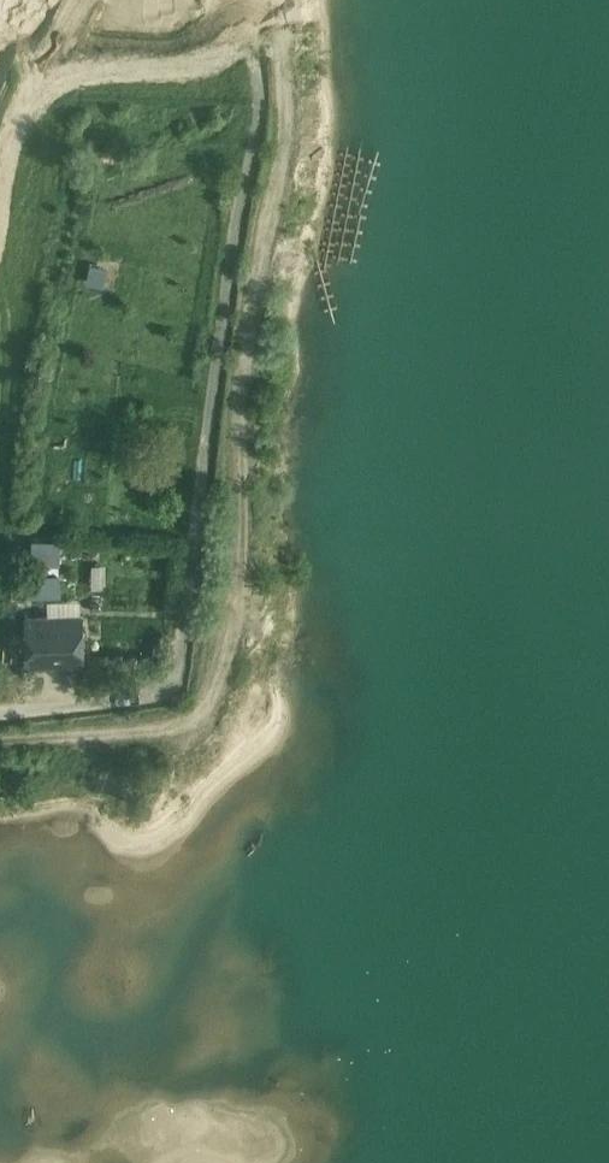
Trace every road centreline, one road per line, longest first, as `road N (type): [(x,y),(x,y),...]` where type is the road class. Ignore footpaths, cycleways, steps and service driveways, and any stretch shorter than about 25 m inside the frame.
road 1 (unclassified): [(244,0),(259,137),(175,695),(0,714)]

